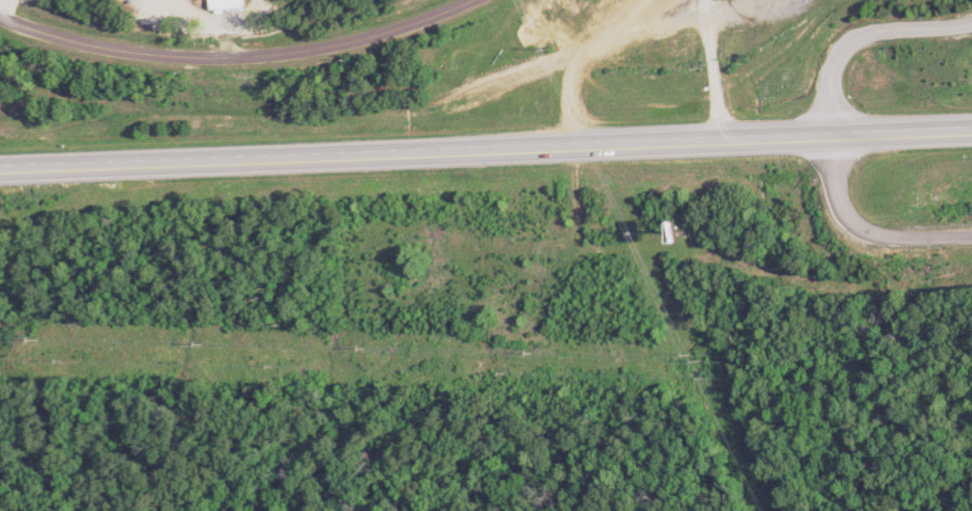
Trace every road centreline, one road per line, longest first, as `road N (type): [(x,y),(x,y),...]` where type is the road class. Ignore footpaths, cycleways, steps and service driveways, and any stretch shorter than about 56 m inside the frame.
road 1 (primary): [(0,168),(971,128)]
road 2 (residential): [(458,0),(350,40),(230,56),(126,51),(0,16)]
road 3 (residential): [(830,134),(831,65),(850,41),(971,20)]
road 4 (residential): [(971,235),(918,238),(857,223),(843,206),(830,134)]

